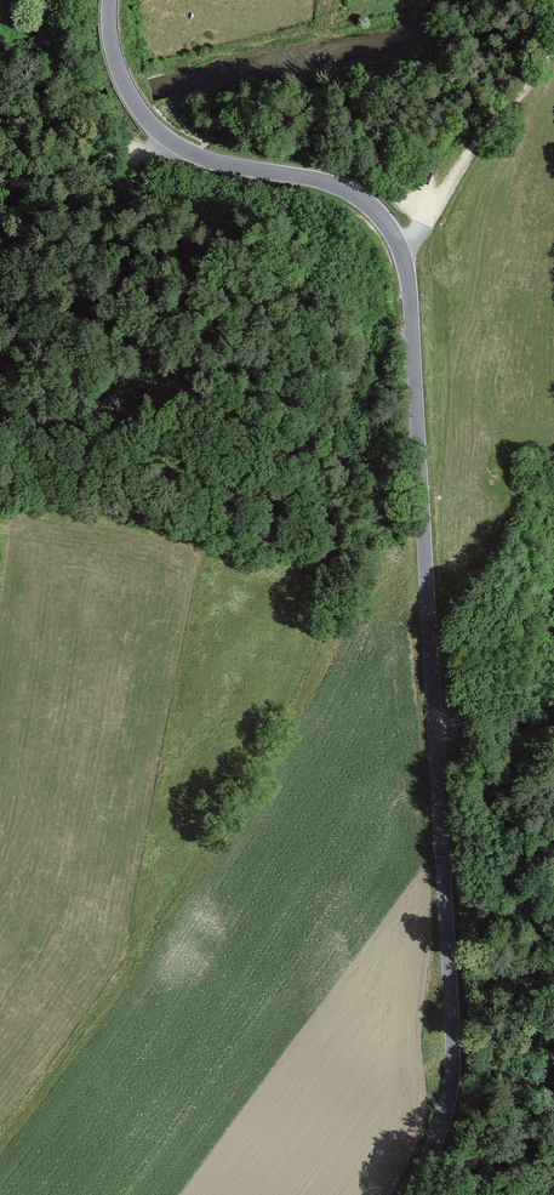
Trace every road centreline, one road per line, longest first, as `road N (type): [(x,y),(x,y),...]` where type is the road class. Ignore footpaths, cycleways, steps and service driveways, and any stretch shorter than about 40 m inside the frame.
road 1 (tertiary): [(407,1194),(444,1122),(455,1062),(404,256),(379,212),(352,191),(219,162),(174,144),(140,111),(121,77)]
road 2 (track): [(0,1143),(127,982)]
road 3 (track): [(0,203),(65,167),(174,144)]
road 4 (track): [(553,44),(455,183)]

